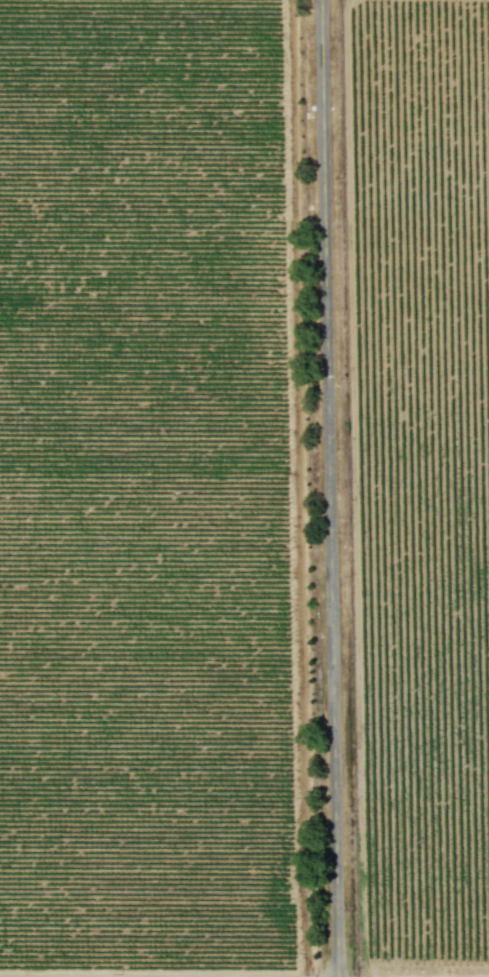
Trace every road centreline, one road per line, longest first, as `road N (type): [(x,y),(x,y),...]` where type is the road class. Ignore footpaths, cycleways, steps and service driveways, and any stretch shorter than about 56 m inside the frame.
road 1 (tertiary): [(323,0),(340,976)]
road 2 (track): [(288,0),(302,976)]

